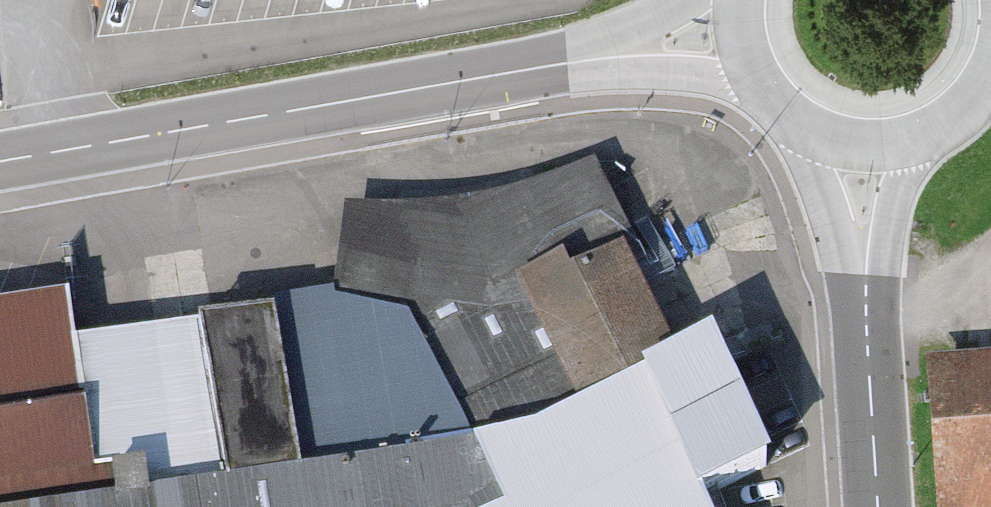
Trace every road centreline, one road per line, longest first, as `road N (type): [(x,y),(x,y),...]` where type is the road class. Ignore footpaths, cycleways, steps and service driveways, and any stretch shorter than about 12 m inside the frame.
road 1 (primary): [(0,165),(747,25)]
road 2 (primary): [(877,506),(866,317),(874,136)]
road 3 (primary): [(747,25),(776,92),(803,116),(874,136)]
road 4 (primary): [(874,136),(940,115),(966,92),(990,41)]

